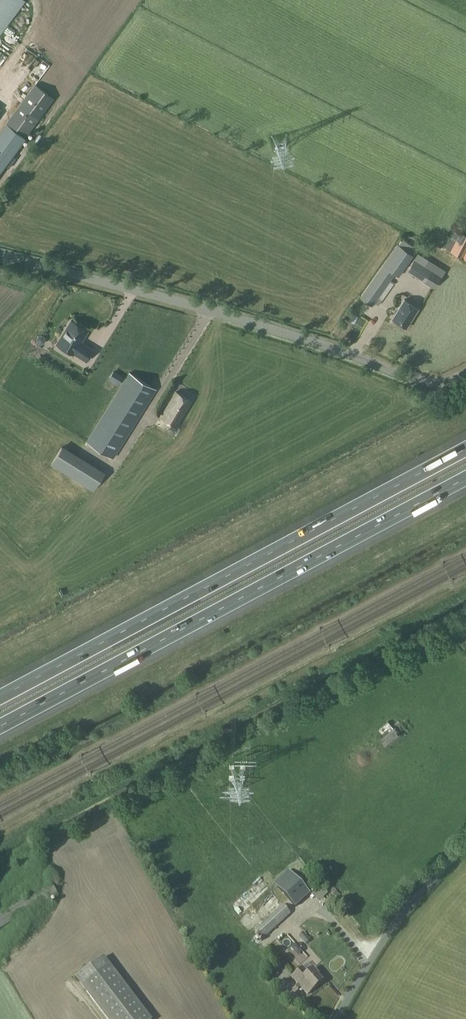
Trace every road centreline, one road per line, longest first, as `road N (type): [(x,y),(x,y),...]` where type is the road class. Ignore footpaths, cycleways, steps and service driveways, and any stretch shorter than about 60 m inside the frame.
road 1 (motorway): [(0,727),(465,478)]
road 2 (motorway): [(465,449),(0,697)]
road 3 (unclassified): [(430,386),(245,320),(0,256)]
road 4 (unclassified): [(338,1018),(405,917),(465,851)]

